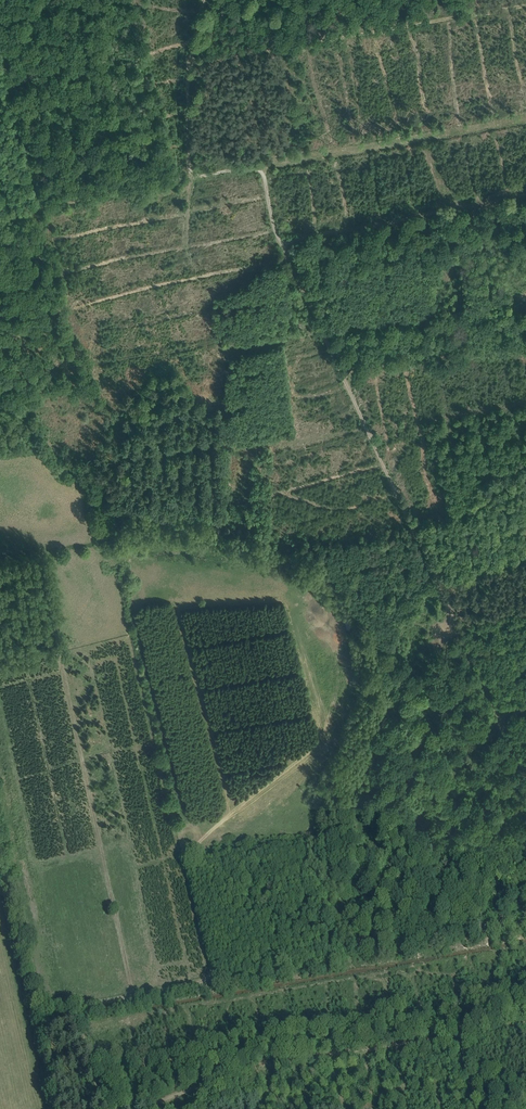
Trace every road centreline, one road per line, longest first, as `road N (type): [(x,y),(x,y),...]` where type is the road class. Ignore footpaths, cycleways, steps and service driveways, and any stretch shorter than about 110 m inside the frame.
road 1 (track): [(525,777),(277,231),(259,169),(190,176),(0,219)]
road 2 (track): [(115,1108),(86,1007),(218,973),(188,848),(231,814)]
road 3 (track): [(525,1024),(259,1068),(134,1108)]
road 4 (track): [(190,176),(189,63),(203,0)]

